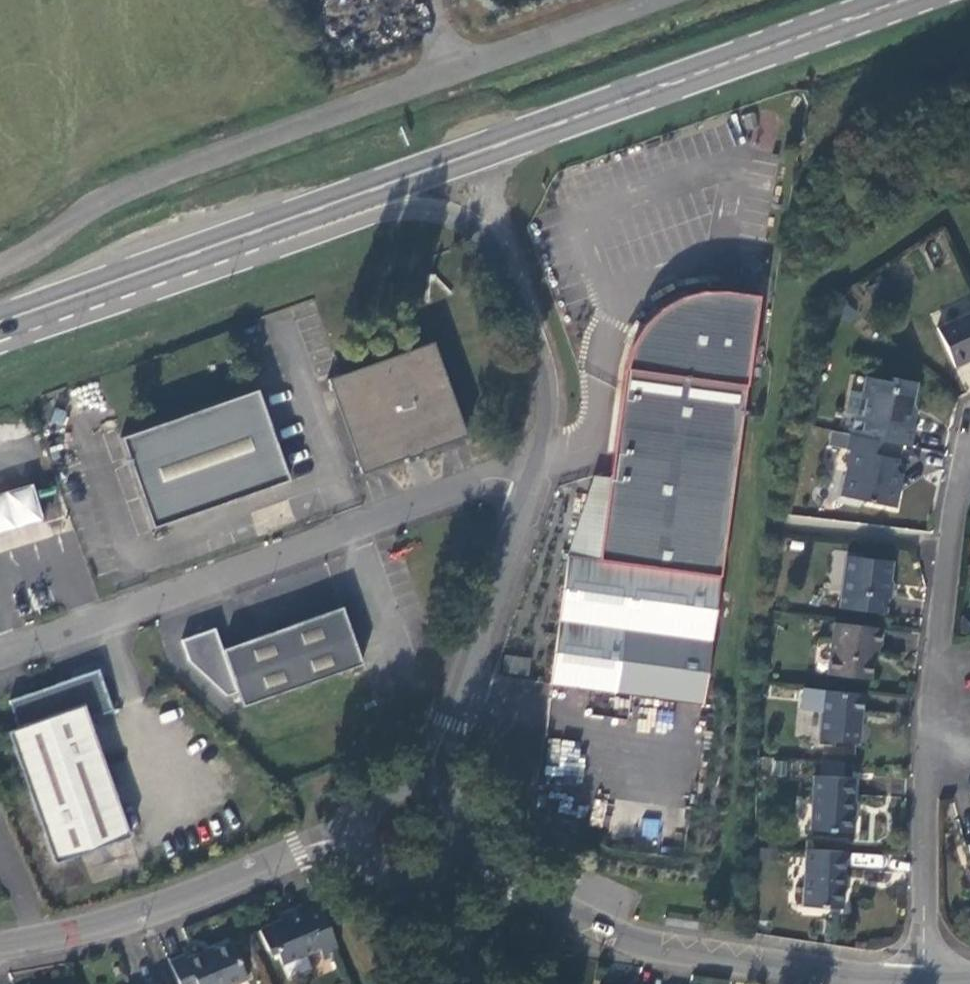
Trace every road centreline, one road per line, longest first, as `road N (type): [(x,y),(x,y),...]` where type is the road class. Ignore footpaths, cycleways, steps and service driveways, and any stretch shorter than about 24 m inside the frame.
road 1 (primary): [(909,0),(90,289)]
road 2 (unclassified): [(648,0),(96,204),(0,261)]
road 3 (unclassified): [(90,289),(388,215),(441,216),(476,228),(505,267),(547,400),(530,482)]
road 4 (unclassified): [(530,482),(487,482),(352,528),(0,664)]
road 5 (residential): [(922,980),(931,687),(949,517),(969,485)]
road 6 (residential): [(922,980),(673,950),(553,915)]
road 7 (residential): [(353,837),(137,918),(0,946)]
road 8 (unclassified): [(530,482),(427,785)]

